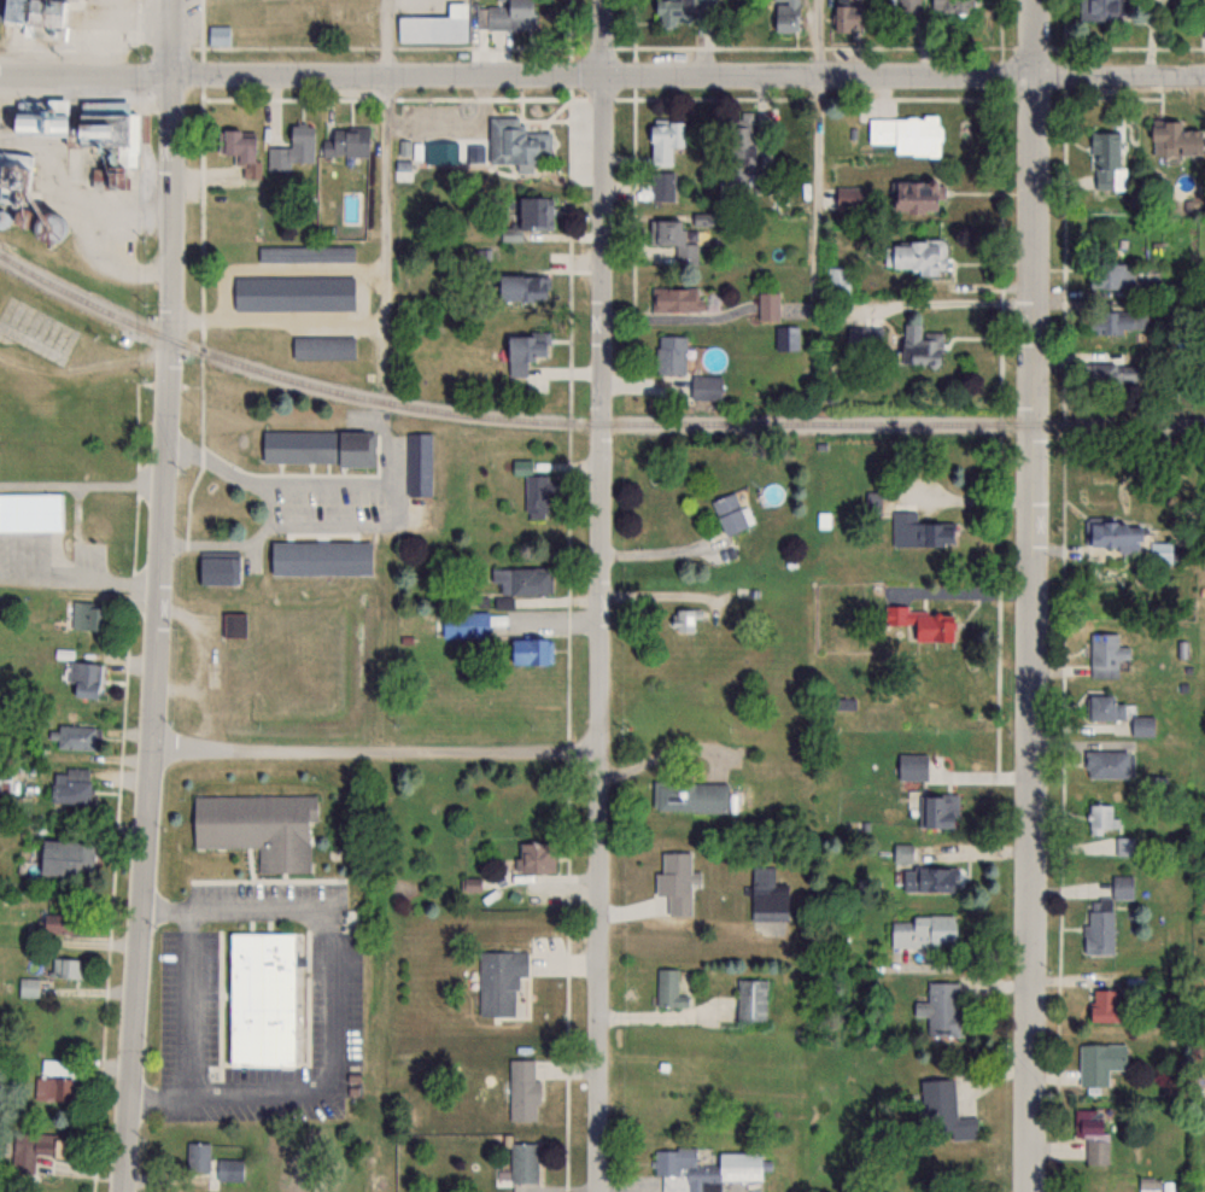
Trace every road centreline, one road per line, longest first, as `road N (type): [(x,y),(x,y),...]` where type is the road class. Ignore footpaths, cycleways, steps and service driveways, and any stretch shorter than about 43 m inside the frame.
road 1 (residential): [(124,1191),(166,443),(172,0)]
road 2 (residential): [(1031,1191),(1035,0)]
road 3 (residential): [(601,1191),(598,0)]
road 4 (residential): [(172,80),(1204,77)]
road 5 (residential): [(601,754),(153,750)]
road 6 (residential): [(0,79),(172,80)]

